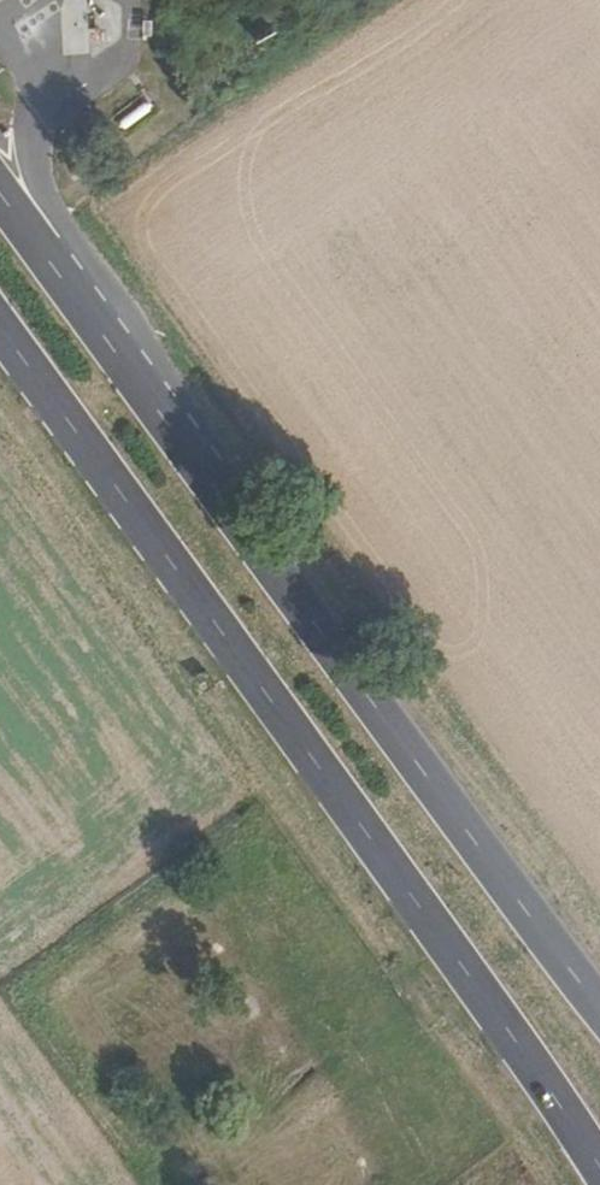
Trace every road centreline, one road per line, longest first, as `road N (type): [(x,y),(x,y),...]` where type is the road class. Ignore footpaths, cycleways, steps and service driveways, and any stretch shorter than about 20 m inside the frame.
road 1 (primary): [(0,325),(421,907),(599,1169)]
road 2 (primary): [(599,1006),(0,188)]

